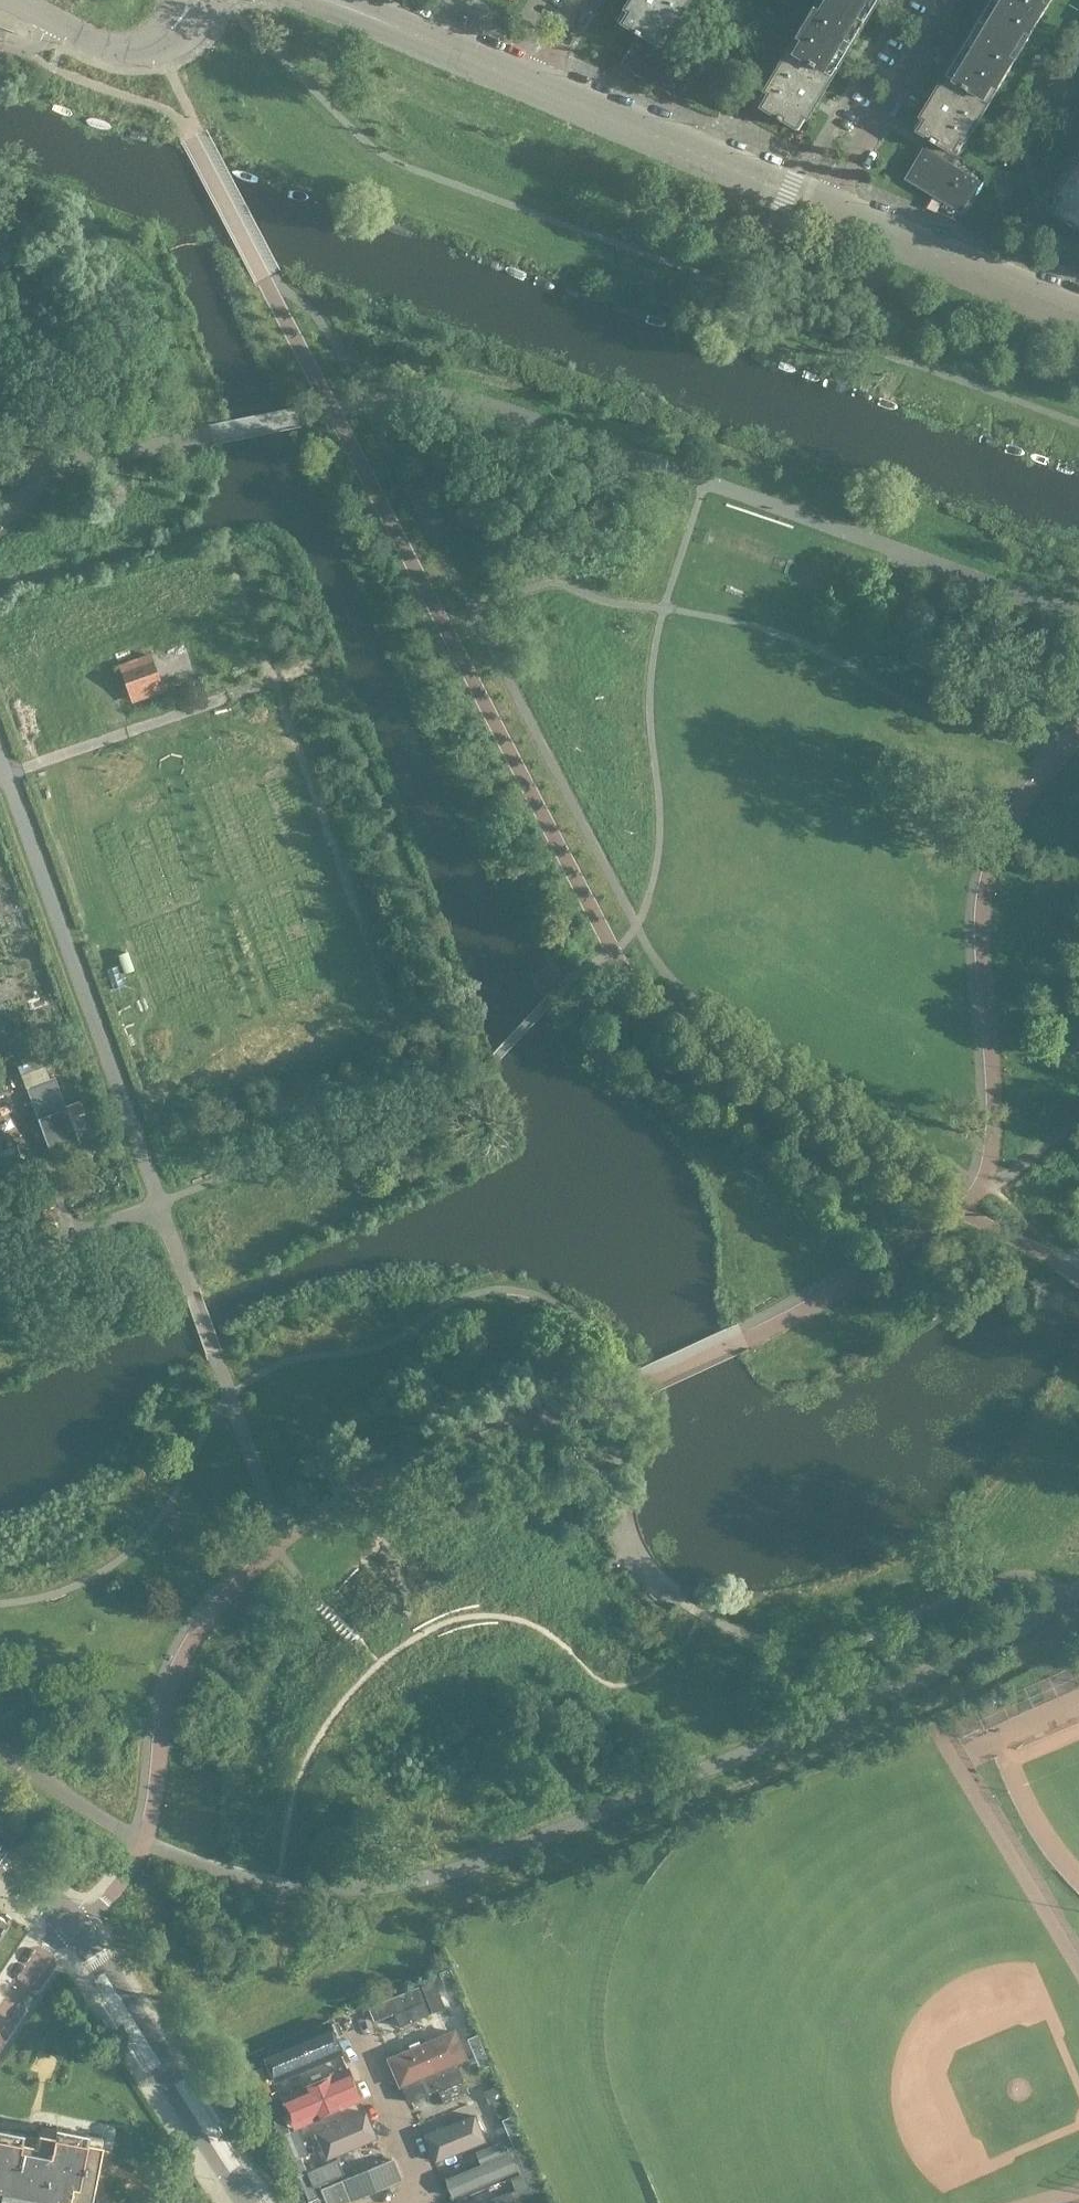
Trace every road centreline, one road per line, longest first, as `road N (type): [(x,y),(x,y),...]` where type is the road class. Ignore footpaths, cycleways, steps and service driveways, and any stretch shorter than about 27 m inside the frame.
road 1 (tertiary): [(256,2202),(70,1915)]
road 2 (tertiary): [(825,206),(539,88)]
road 3 (tertiary): [(1078,314),(825,206)]
road 4 (residential): [(825,206),(948,0)]
road 5 (tertiary): [(539,88),(330,0)]
road 6 (tertiary): [(14,0),(102,45),(129,50),(156,45),(192,0)]
road 7 (residential): [(360,2040),(425,2199),(416,2202)]
road 8 (residential): [(70,1915),(0,2019)]

